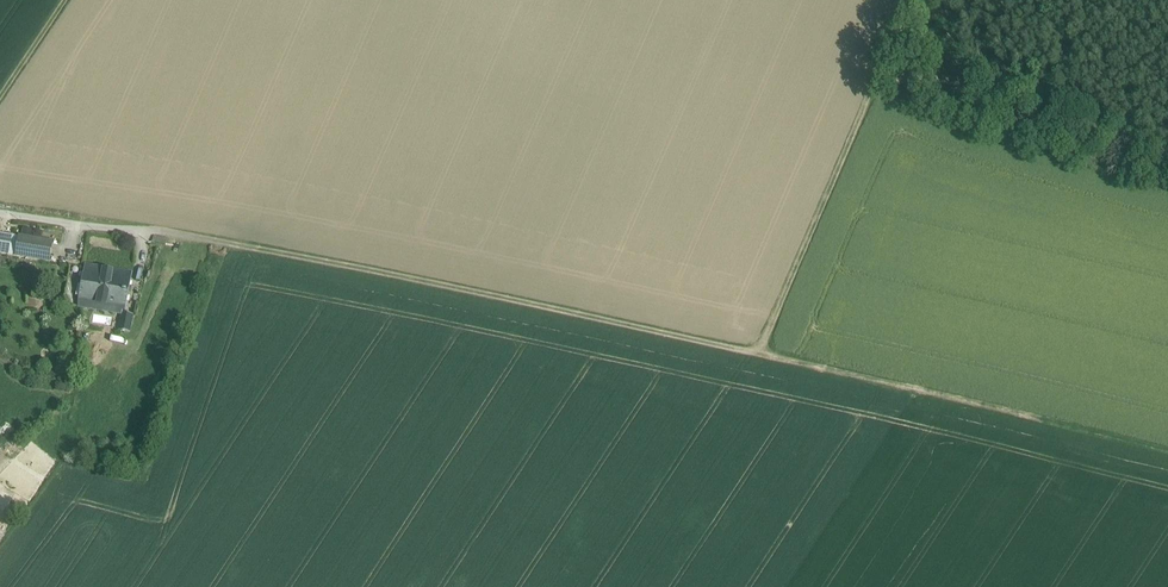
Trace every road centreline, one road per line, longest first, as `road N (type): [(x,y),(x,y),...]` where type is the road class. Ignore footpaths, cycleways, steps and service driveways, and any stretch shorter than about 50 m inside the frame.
road 1 (track): [(765,355),(235,247)]
road 2 (track): [(1167,450),(765,355)]
road 3 (track): [(765,355),(910,0)]
road 4 (unclassified): [(235,247),(0,211)]

